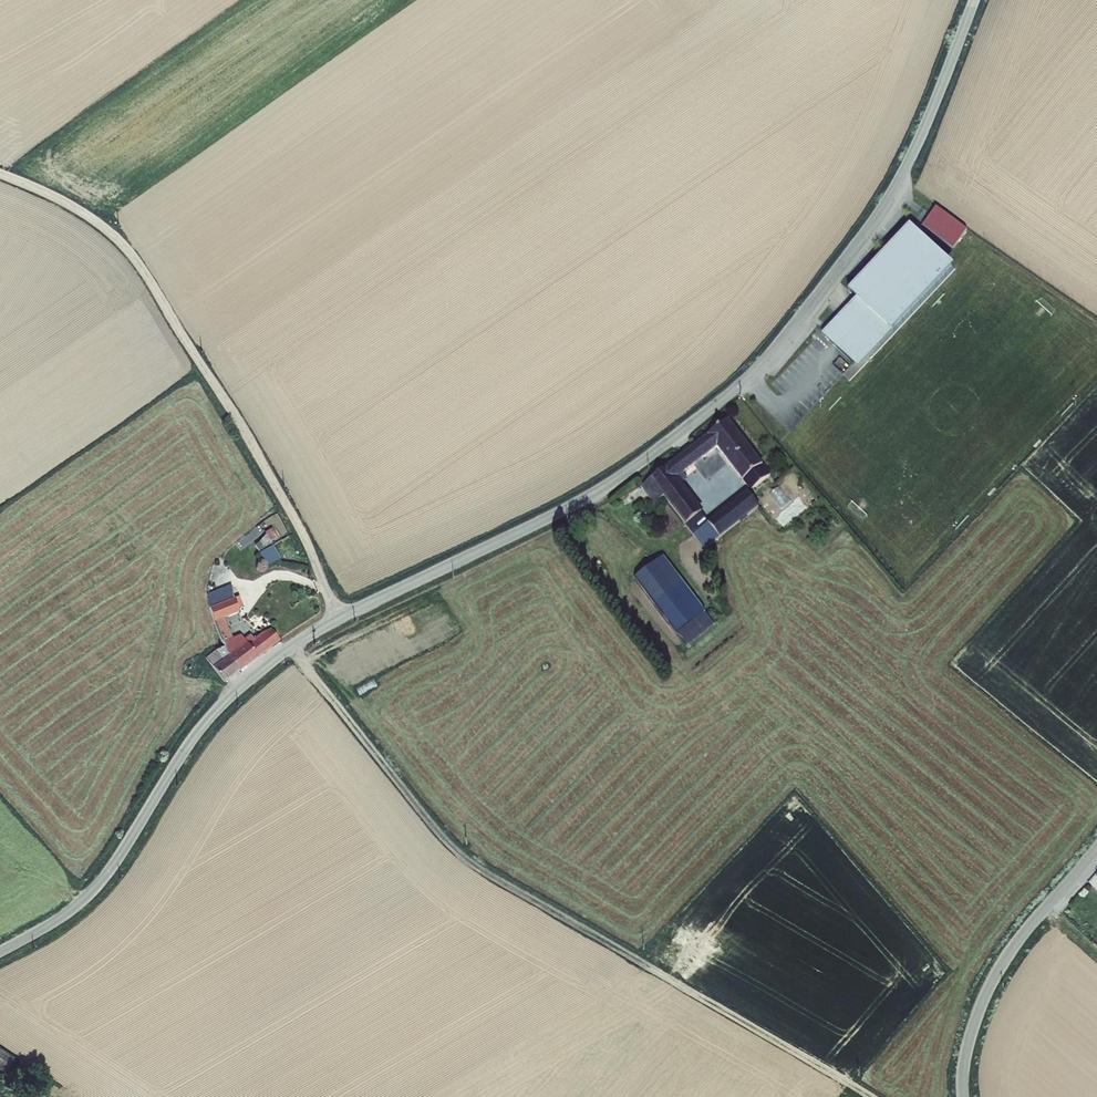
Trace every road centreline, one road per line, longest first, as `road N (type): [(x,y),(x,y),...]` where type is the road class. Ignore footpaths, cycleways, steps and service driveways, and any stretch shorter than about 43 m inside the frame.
road 1 (unclassified): [(338,618),(603,488),(753,375),(891,198),(974,0)]
road 2 (unclassified): [(0,174),(83,212),(140,266),(294,515),(338,618)]
road 3 (unclassified): [(0,951),(90,893),(211,716),(293,644),(338,618)]
road 4 (unclassified): [(963,1096),(968,1045),(994,977),(1096,850)]

